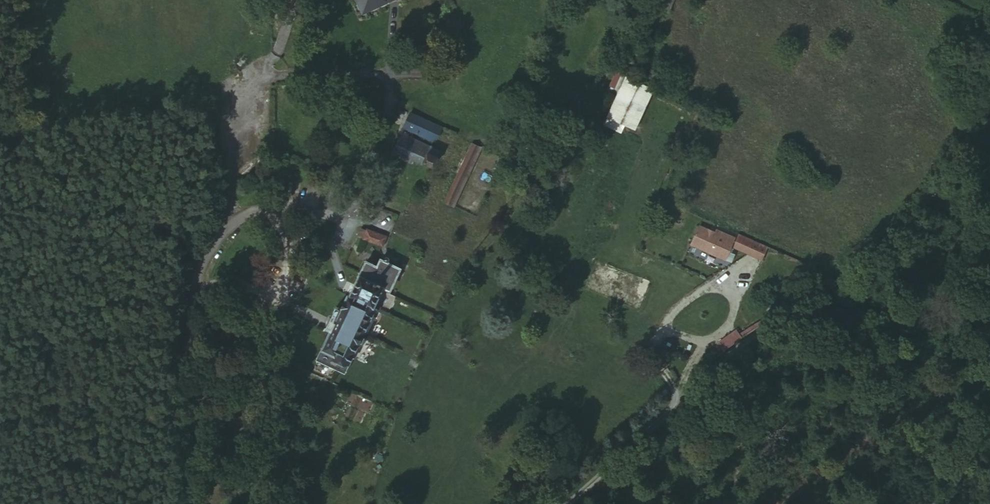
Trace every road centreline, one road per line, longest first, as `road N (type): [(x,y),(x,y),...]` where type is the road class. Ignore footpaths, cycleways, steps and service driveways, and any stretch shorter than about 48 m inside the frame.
road 1 (track): [(552,503),(750,335),(934,206),(960,144),(989,104)]

